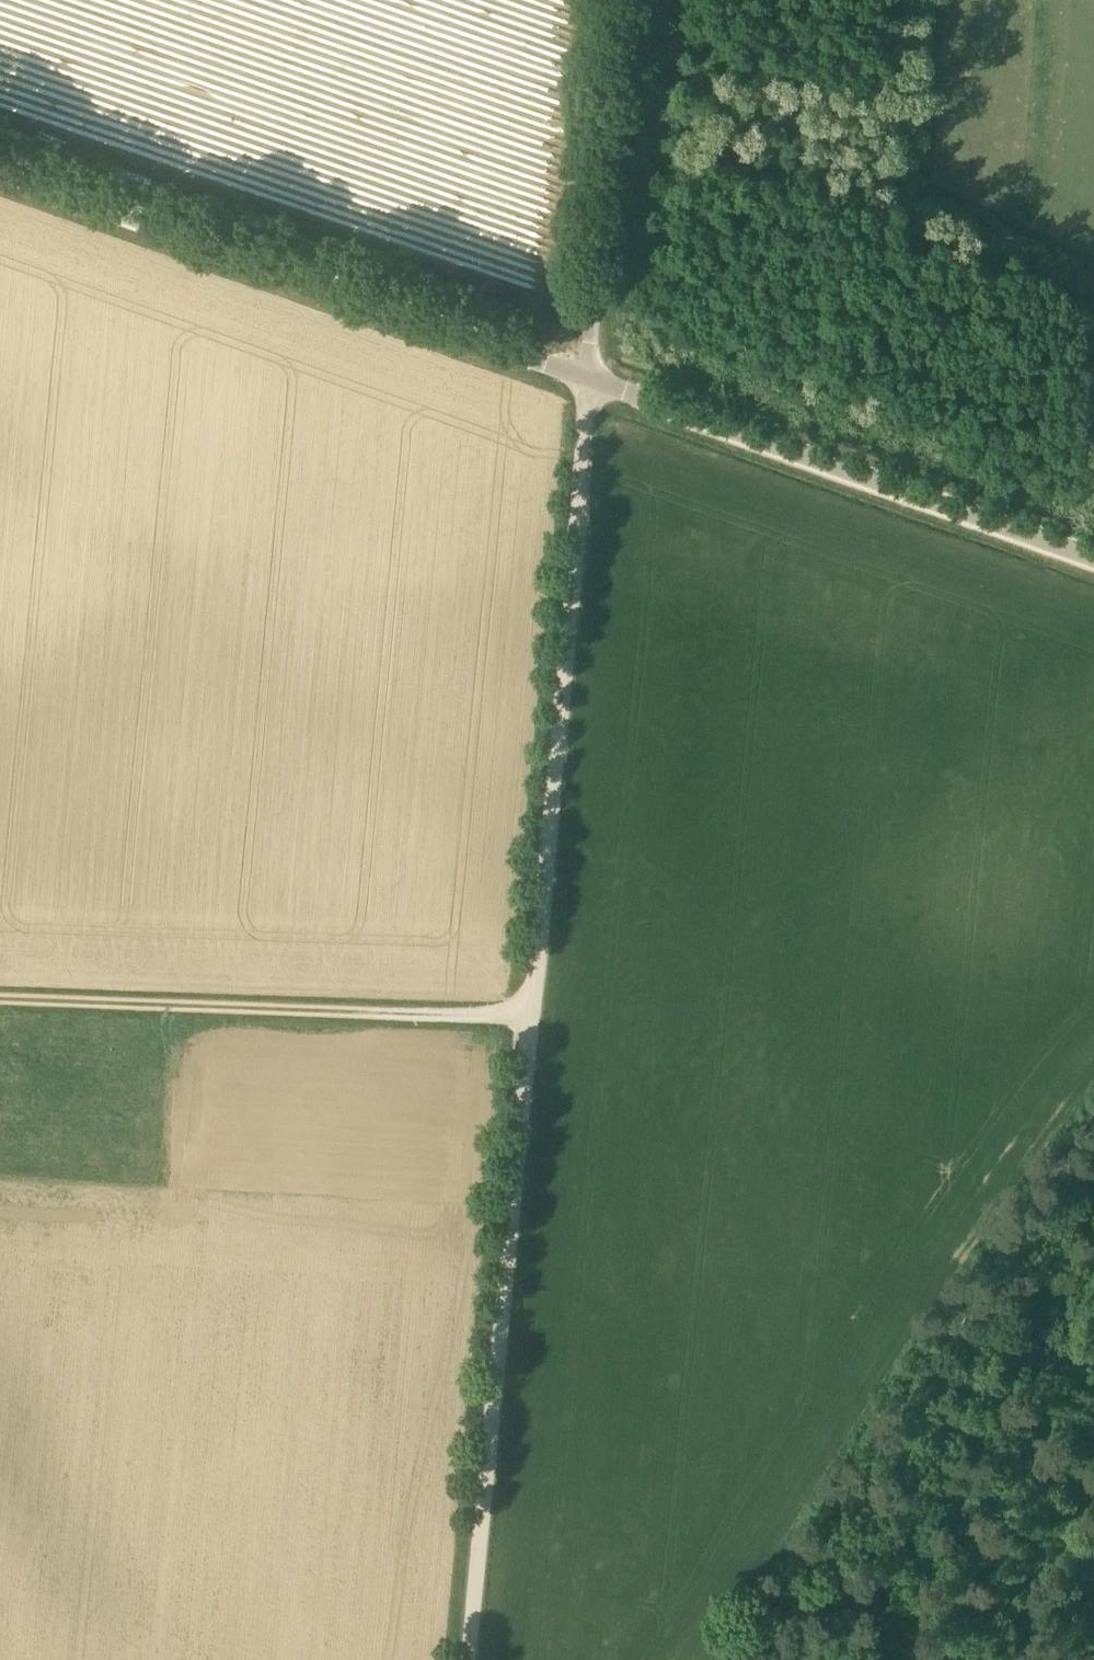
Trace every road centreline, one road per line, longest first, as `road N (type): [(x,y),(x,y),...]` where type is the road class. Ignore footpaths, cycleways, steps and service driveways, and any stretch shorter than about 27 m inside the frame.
road 1 (track): [(587,390),(467,1659)]
road 2 (tertiary): [(587,390),(0,166)]
road 3 (track): [(532,1005),(0,991)]
road 4 (tertiary): [(1093,550),(587,390)]
road 5 (track): [(620,43),(1093,259)]
road 6 (unclassified): [(587,390),(624,0)]

